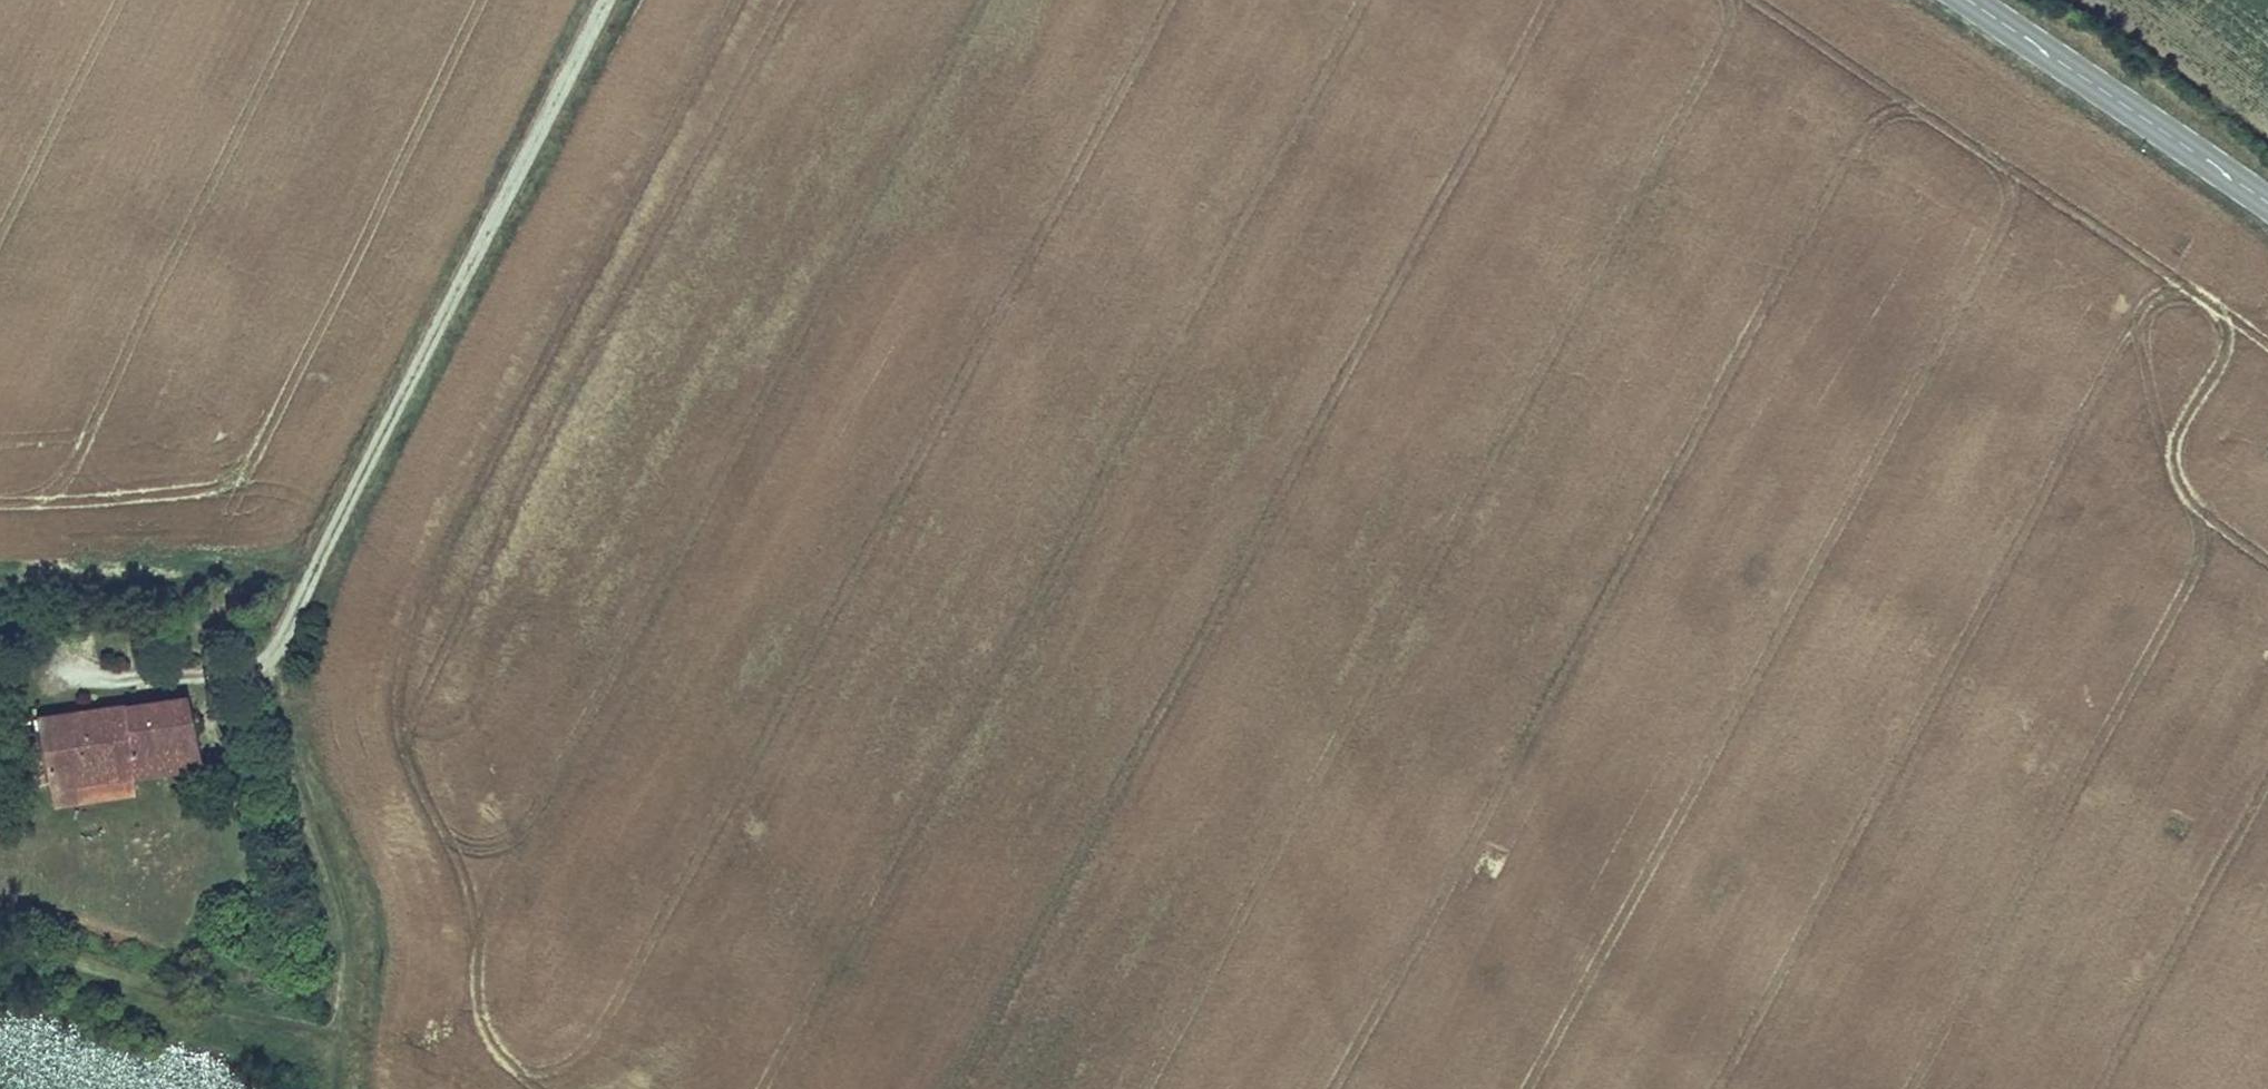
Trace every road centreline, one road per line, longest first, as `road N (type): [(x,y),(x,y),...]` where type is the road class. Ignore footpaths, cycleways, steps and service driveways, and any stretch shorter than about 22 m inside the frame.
road 1 (track): [(272,647),(400,958),(386,1088)]
road 2 (secondary): [(1972,0),(2267,200)]

